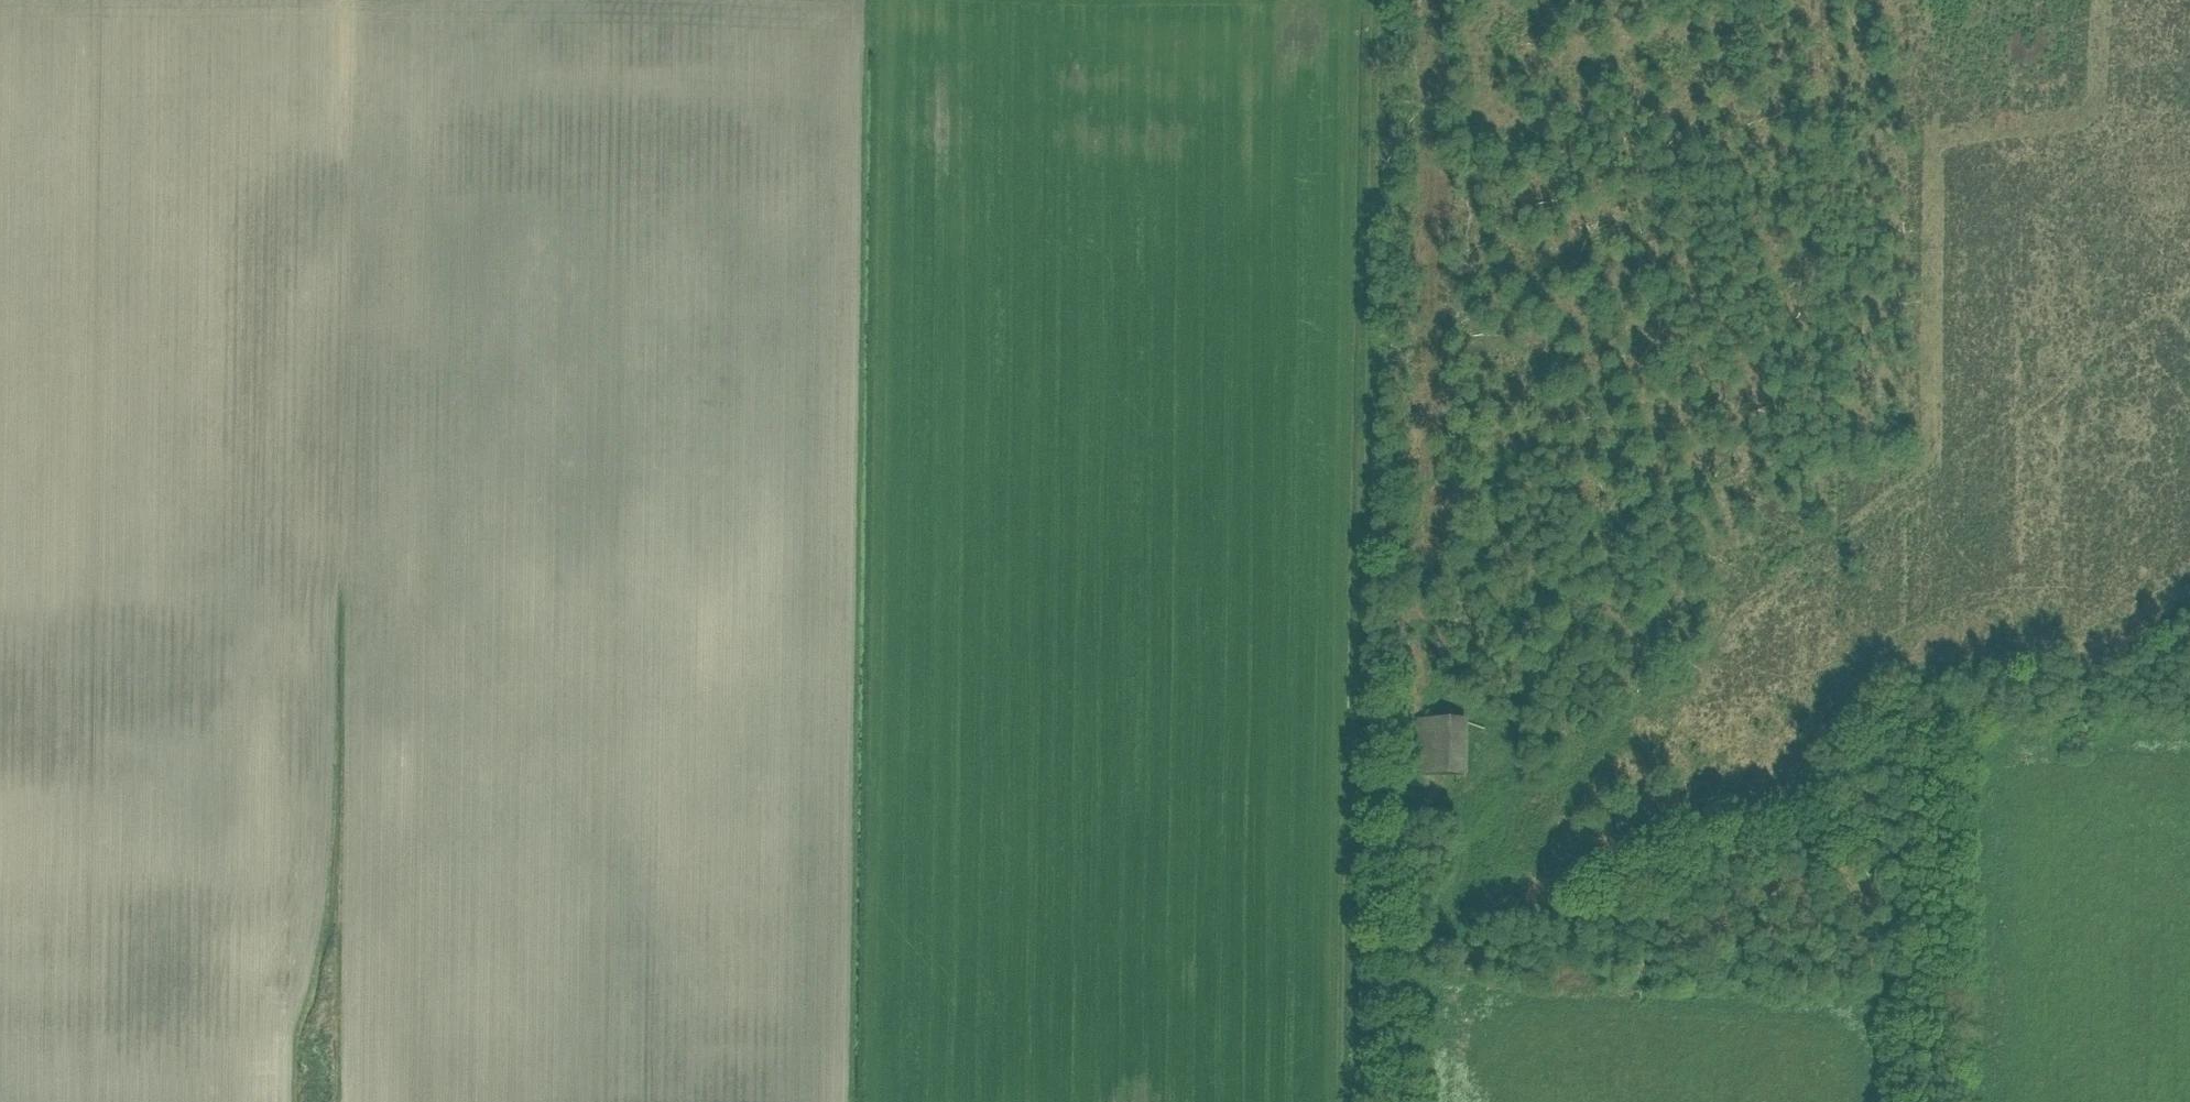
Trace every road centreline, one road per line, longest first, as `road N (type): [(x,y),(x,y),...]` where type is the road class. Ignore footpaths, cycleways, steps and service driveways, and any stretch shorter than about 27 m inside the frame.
road 1 (track): [(1358,1101),(1359,952),(1506,929),(1647,884),(1806,796),(1924,673),(1956,664),(2058,686),(2091,679),(2189,604)]
road 2 (track): [(1359,952),(1383,0)]

